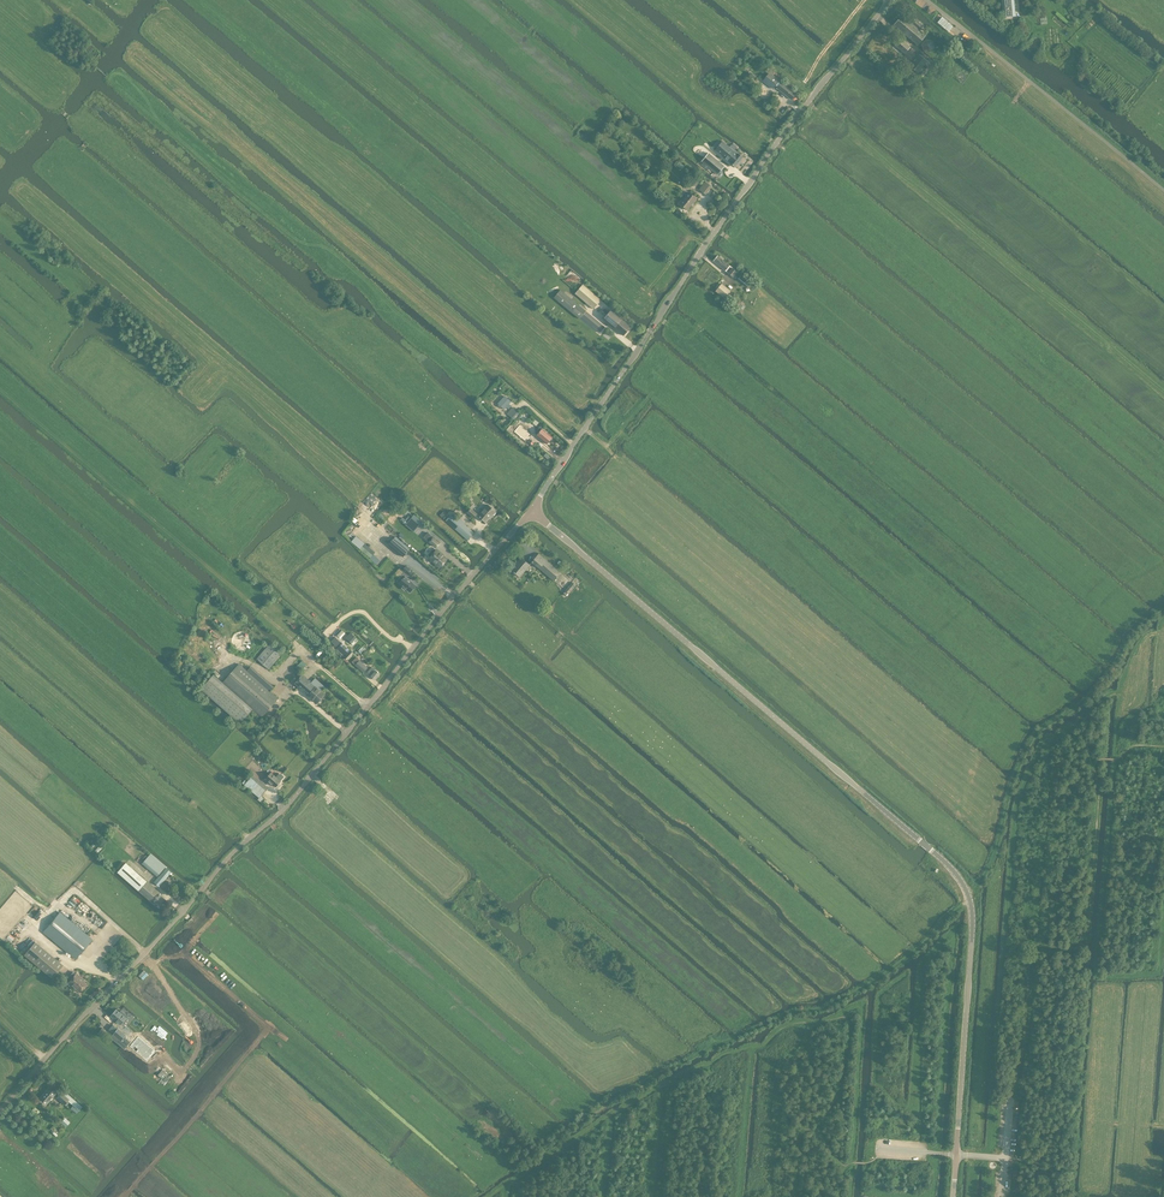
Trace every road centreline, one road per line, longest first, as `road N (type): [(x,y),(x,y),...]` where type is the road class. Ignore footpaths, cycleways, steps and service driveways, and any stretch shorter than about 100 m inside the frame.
road 1 (tertiary): [(957,1154),(972,915),(959,882),(532,512)]
road 2 (unclassified): [(0,1110),(217,863),(287,804),(440,613),(532,512)]
road 3 (tertiary): [(532,512),(766,159),(889,0)]
road 4 (track): [(0,389),(257,610)]

